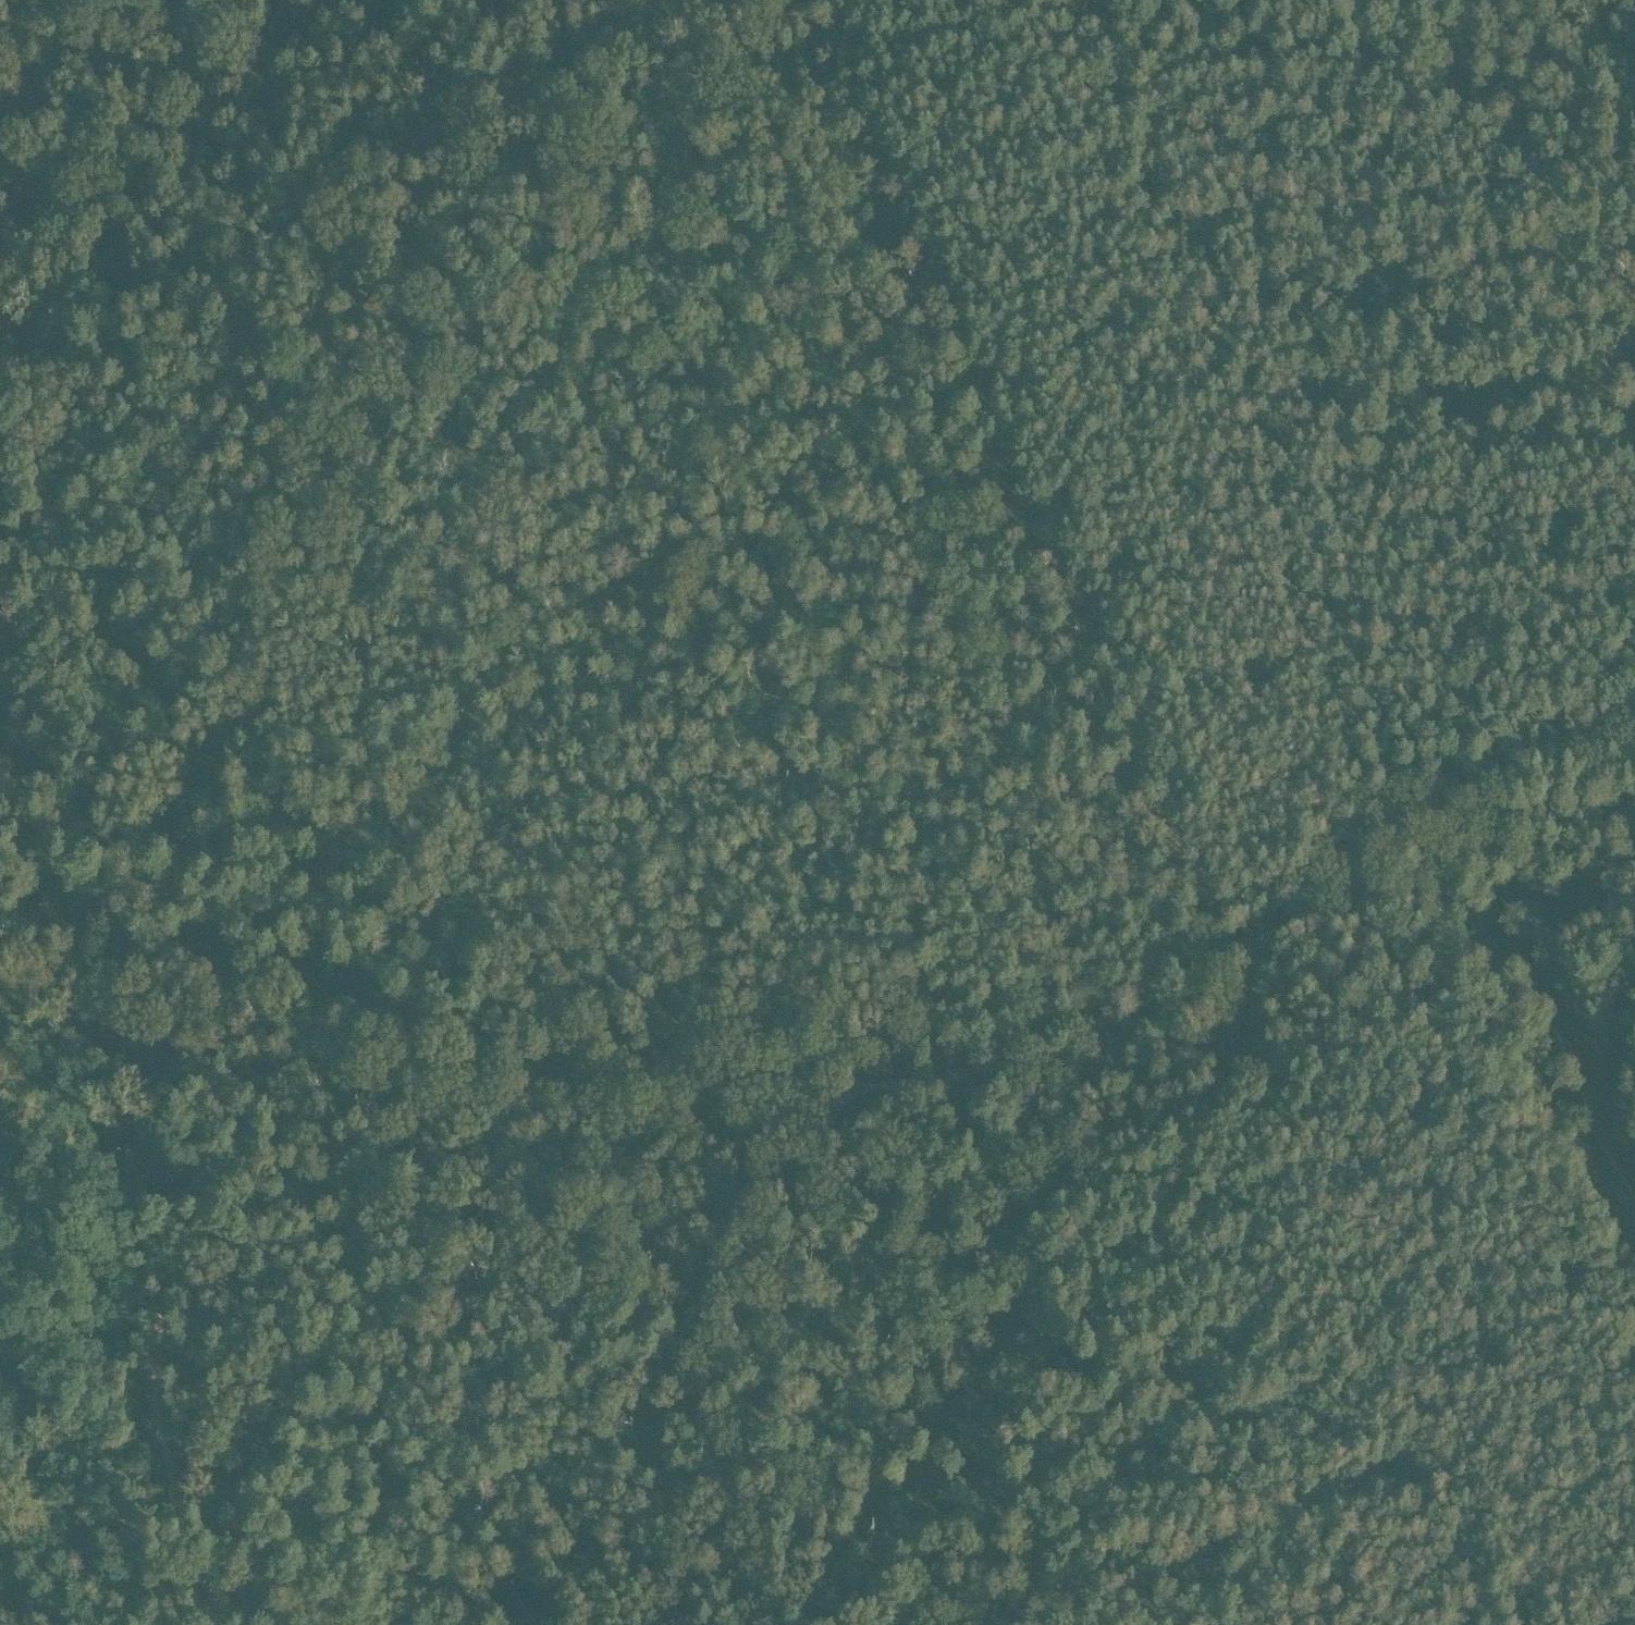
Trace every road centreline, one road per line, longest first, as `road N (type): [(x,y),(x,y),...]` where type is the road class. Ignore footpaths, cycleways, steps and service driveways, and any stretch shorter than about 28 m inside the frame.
road 1 (track): [(326,229),(263,271),(225,314),(190,374),(141,413),(150,471),(226,593),(342,735),(391,825),(432,857),(536,897),(566,918),(668,1080),(674,1107)]
road 2 (track): [(326,229),(299,319),(308,459),(402,585),(433,597),(547,769),(574,874),(664,1029),(668,1080)]
road 3 (track): [(674,1107),(934,1088),(999,1071),(1189,990),(1386,872)]
road 4 (track): [(251,1090),(221,1148),(208,1238),(167,1319),(153,1384),(173,1514),(164,1532),(113,1557),(0,1576)]
road 5 (track): [(581,1624),(281,1101),(261,1085)]
road 6 (track): [(674,1107),(566,1108),(349,1080),(261,1085)]
road 7 (track): [(1386,872),(1634,750)]
road 8 (track): [(0,998),(251,1090)]
road 9 (track): [(463,133),(406,158),(326,229)]
road 10 (track): [(602,74),(463,133)]

